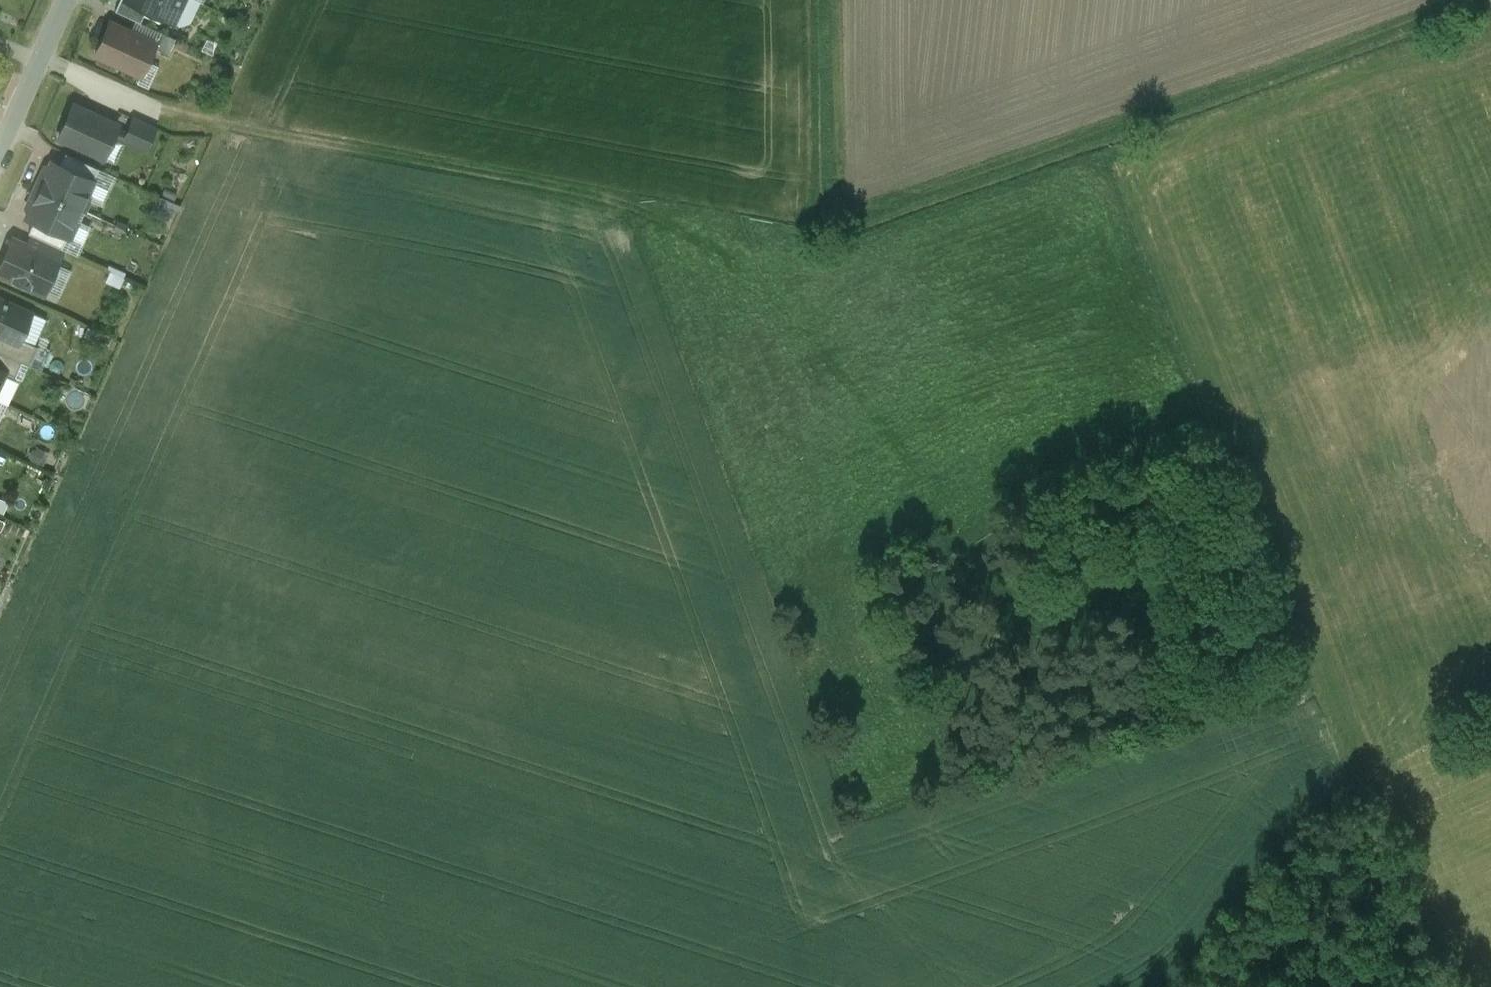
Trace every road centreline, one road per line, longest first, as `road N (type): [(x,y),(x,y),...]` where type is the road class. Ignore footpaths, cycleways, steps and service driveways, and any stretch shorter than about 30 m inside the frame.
road 1 (tertiary): [(0,146),(65,0)]

